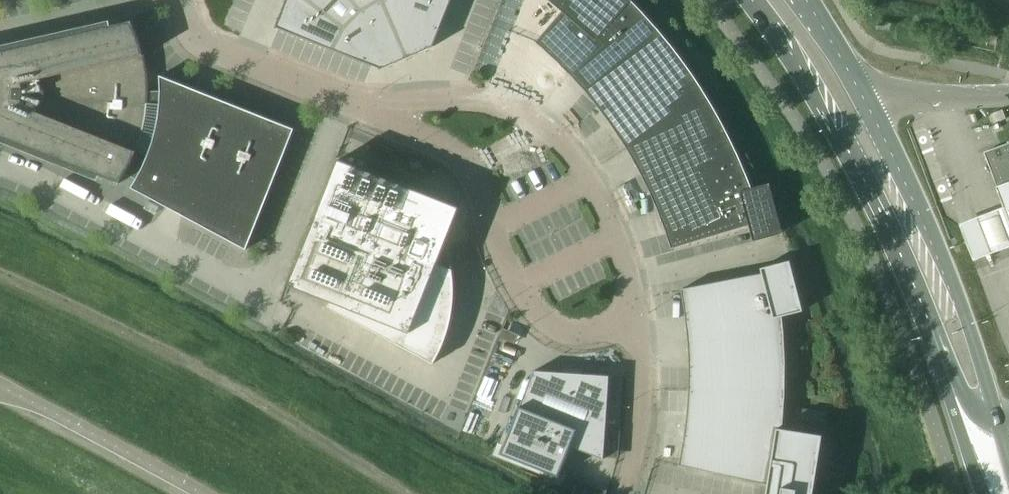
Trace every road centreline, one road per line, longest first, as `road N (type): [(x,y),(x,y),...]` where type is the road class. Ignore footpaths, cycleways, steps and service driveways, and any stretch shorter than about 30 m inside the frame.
road 1 (unclassified): [(376,112),(412,100),(494,97),(554,133),(594,178),(635,319)]
road 2 (unclassified): [(635,319),(563,332),(544,323),(522,303),(502,262),(471,167),(376,112)]
road 3 (secondary): [(1003,427),(914,194),(857,106)]
road 4 (secondary): [(828,112),(889,225),(964,421)]
road 5 (unclassified): [(376,112),(200,38),(180,0)]
road 6 (unclassified): [(635,319),(637,453),(627,493)]
road 7 (unclassified): [(1008,98),(857,106)]
road 8 (secondary): [(751,0),(828,112)]
road 9 (secondary): [(857,106),(788,0)]

